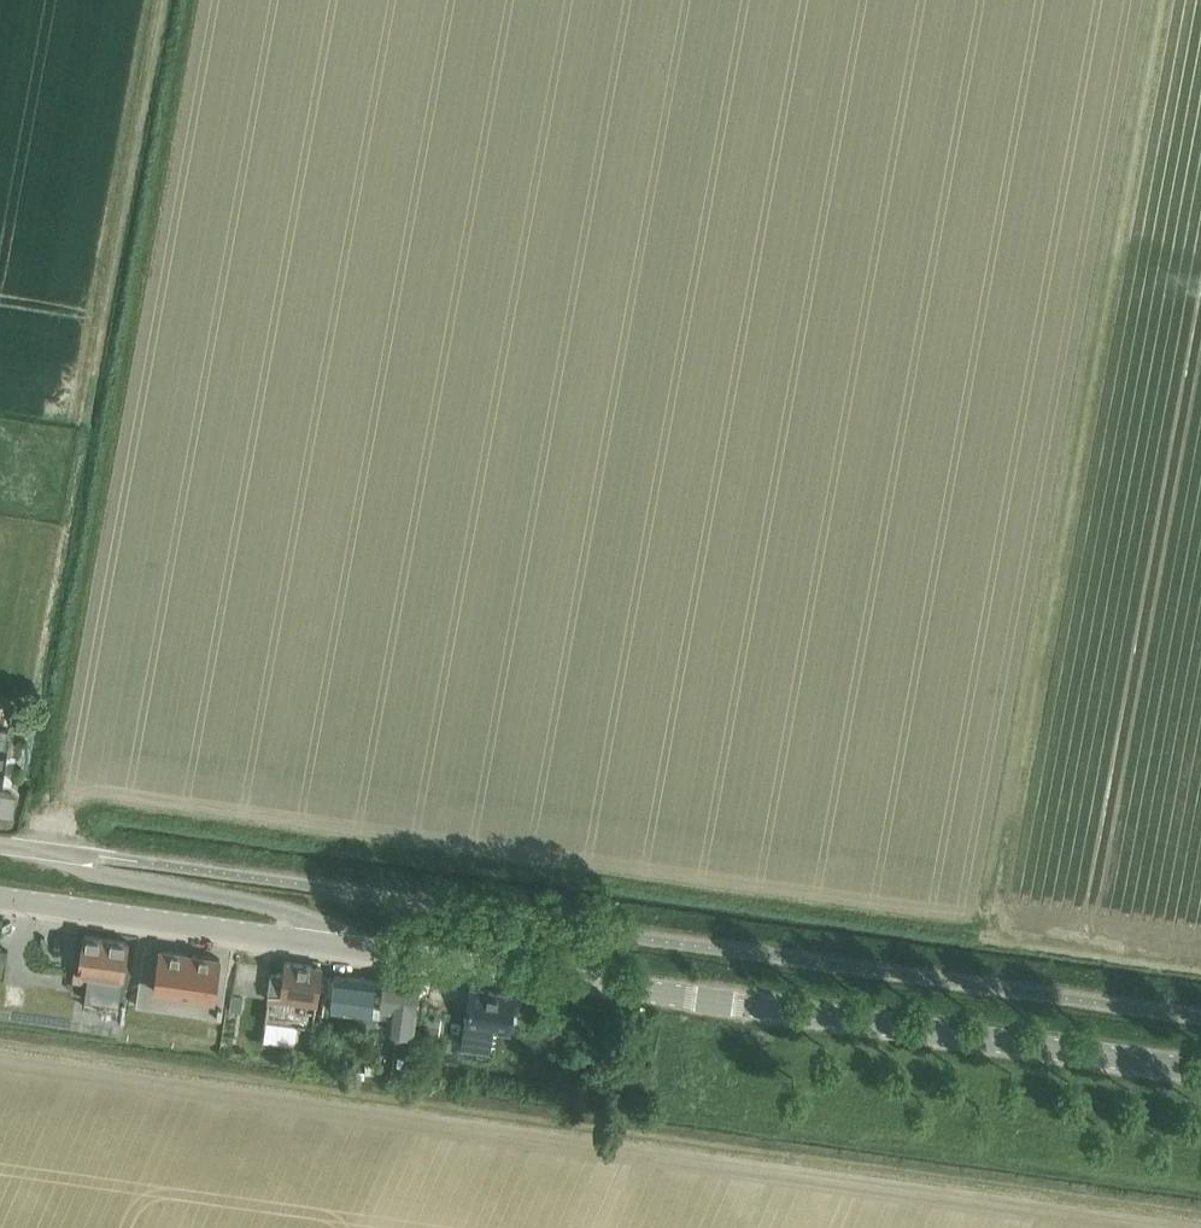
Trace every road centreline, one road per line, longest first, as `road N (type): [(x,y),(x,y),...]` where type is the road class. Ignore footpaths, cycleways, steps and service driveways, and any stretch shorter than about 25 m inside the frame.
road 1 (tertiary): [(1200,1070),(0,899)]

